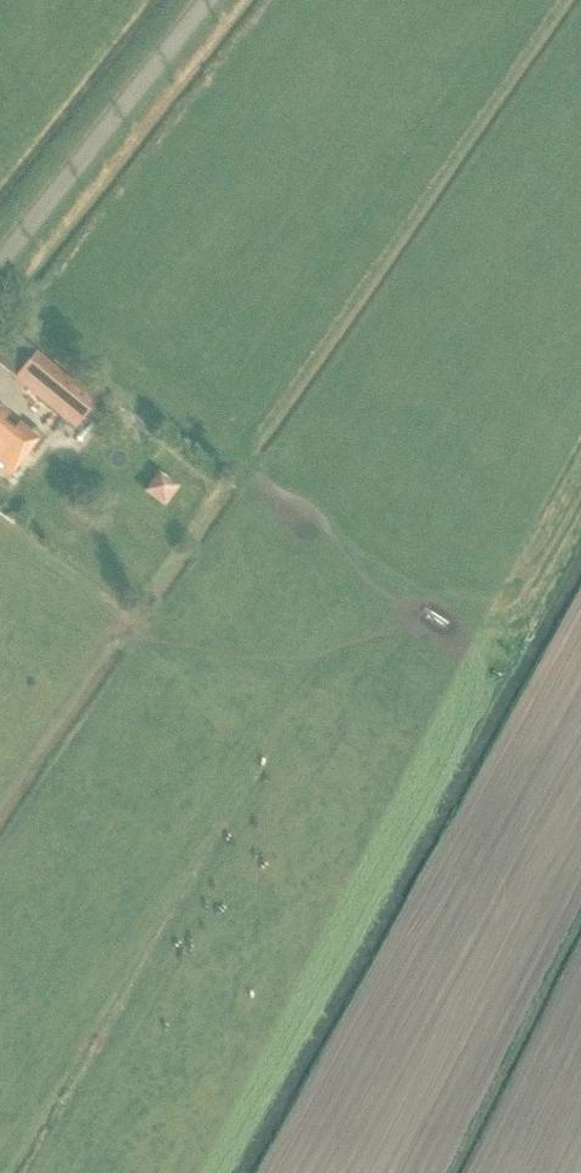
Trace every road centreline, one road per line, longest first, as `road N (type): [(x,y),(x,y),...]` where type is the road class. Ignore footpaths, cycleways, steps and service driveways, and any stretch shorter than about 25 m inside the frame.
road 1 (unclassified): [(0,260),(208,0)]

